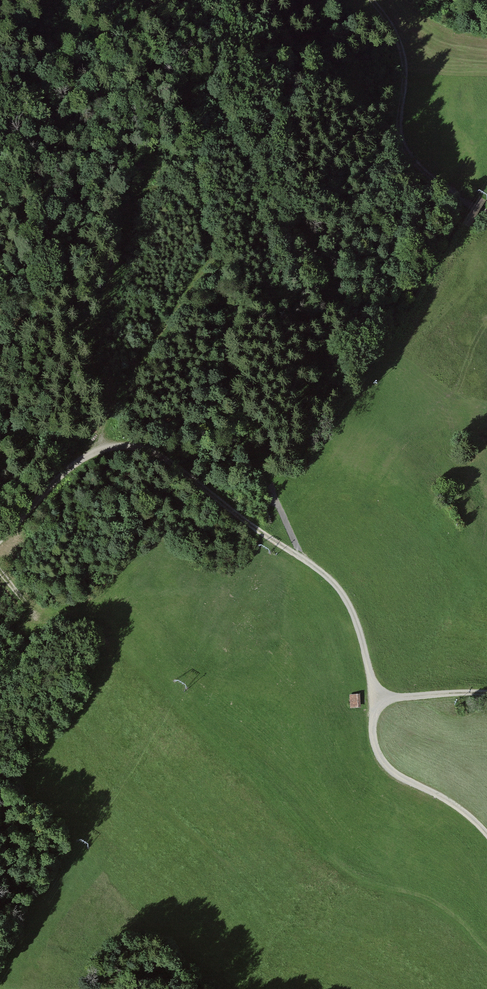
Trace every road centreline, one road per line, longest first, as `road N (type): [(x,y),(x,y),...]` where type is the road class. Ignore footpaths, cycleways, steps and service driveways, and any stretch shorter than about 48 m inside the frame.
road 1 (track): [(486,693),(374,700),(367,657),(323,576),(163,457),(121,444),(85,454),(0,540)]
road 2 (track): [(486,213),(408,157),(400,132),(403,52),(371,0)]
road 3 (track): [(374,700),(378,759),(486,836)]

